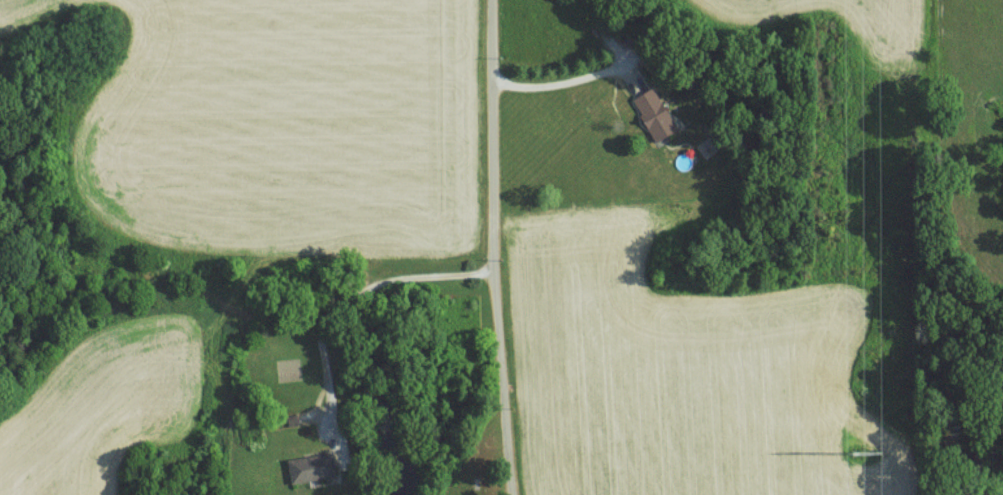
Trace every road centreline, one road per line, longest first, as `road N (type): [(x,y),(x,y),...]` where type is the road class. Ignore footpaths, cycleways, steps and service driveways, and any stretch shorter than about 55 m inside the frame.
road 1 (residential): [(514,494),(495,271),(493,0)]

